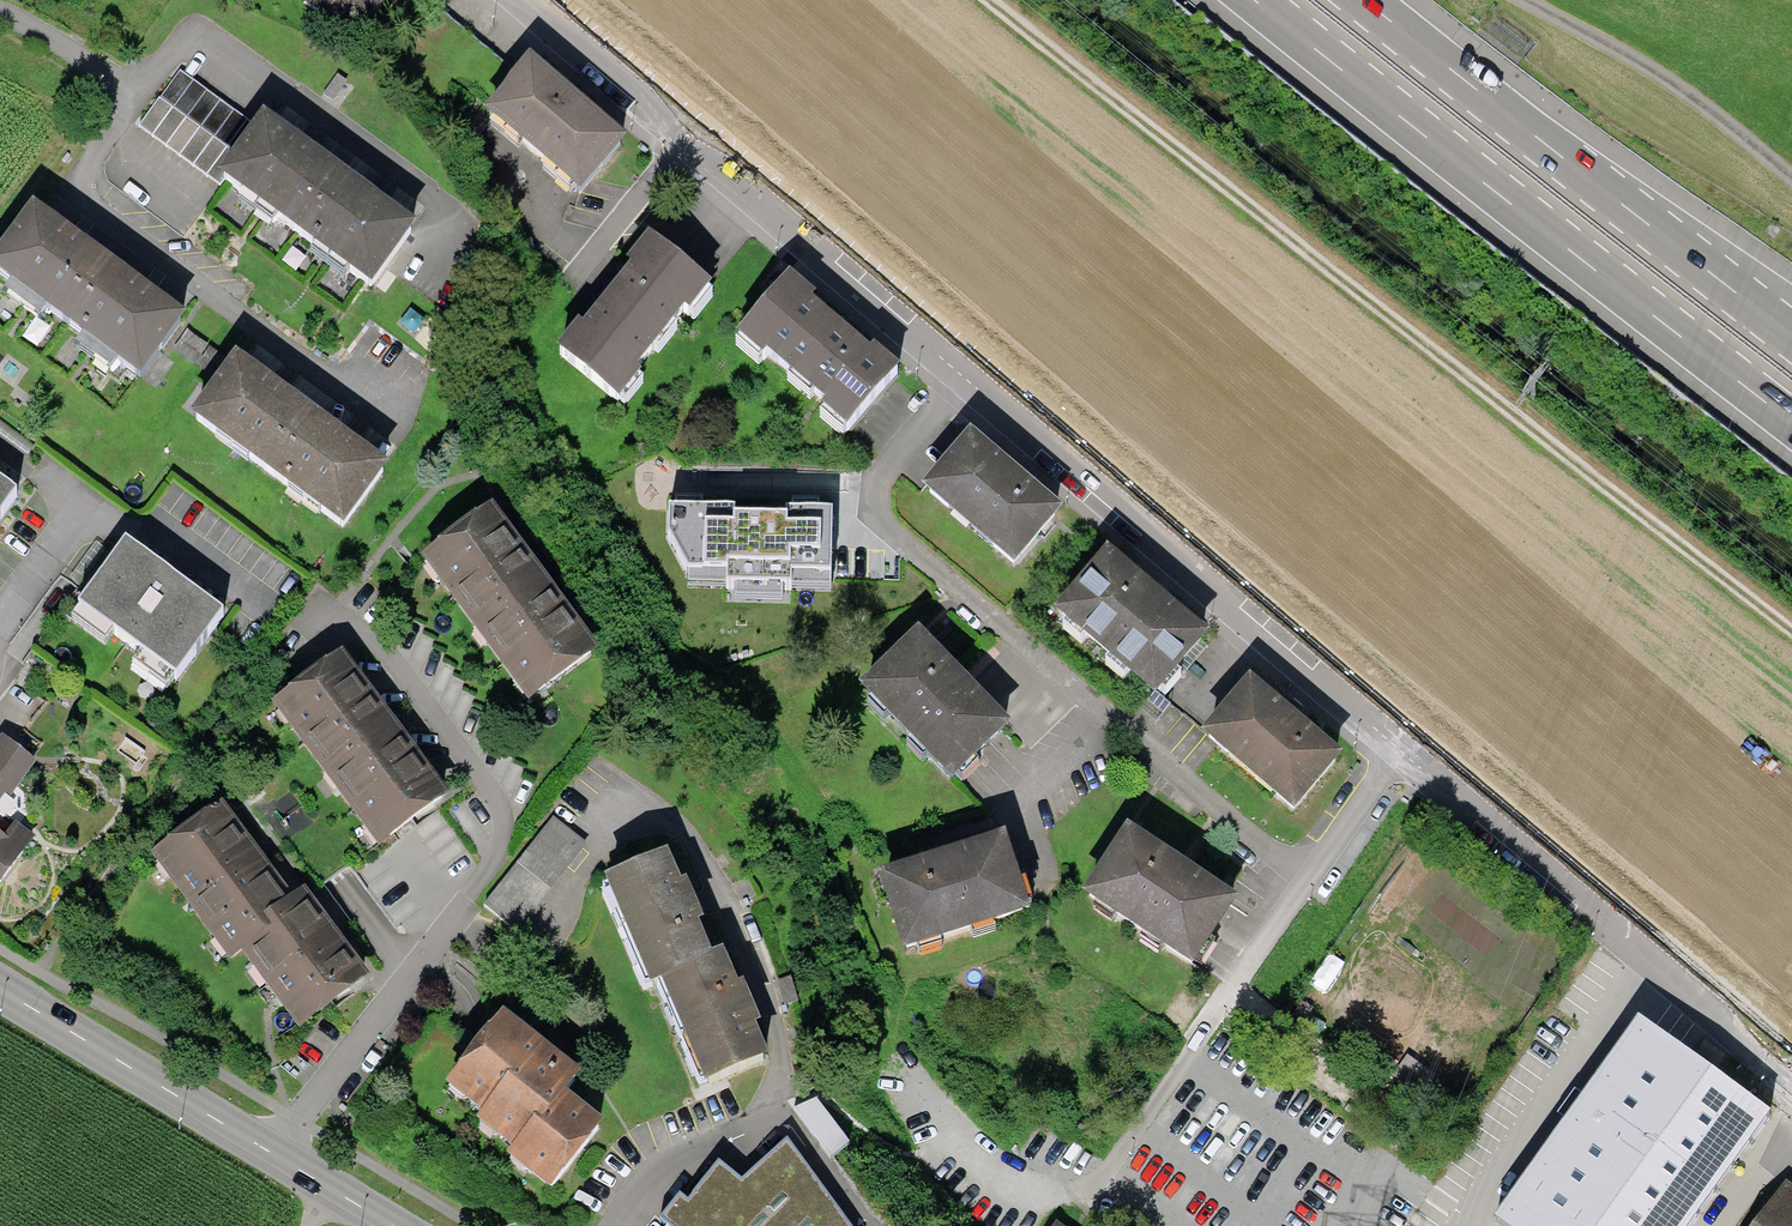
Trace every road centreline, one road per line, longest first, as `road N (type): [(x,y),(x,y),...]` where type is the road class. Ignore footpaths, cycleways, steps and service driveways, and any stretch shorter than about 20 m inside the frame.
road 1 (track): [(981,0),(1791,637)]
road 2 (residential): [(1391,750),(1309,873),(1283,866),(1100,713),(869,500),(872,479),(960,377)]
road 3 (motorway): [(1252,0),(1791,423)]
road 4 (unclassified): [(518,0),(960,377)]
road 5 (unclassified): [(960,377),(1391,750)]
road 6 (motorway): [(1791,333),(1364,0)]
road 7 (unclassified): [(1391,750),(1791,1097)]
road 8 (primary): [(0,990),(392,1225)]
road 9 (unclassified): [(1524,0),(1694,98),(1791,177)]
road 10 (residential): [(0,12),(137,91)]
road 11 (residential): [(0,625),(88,502)]

